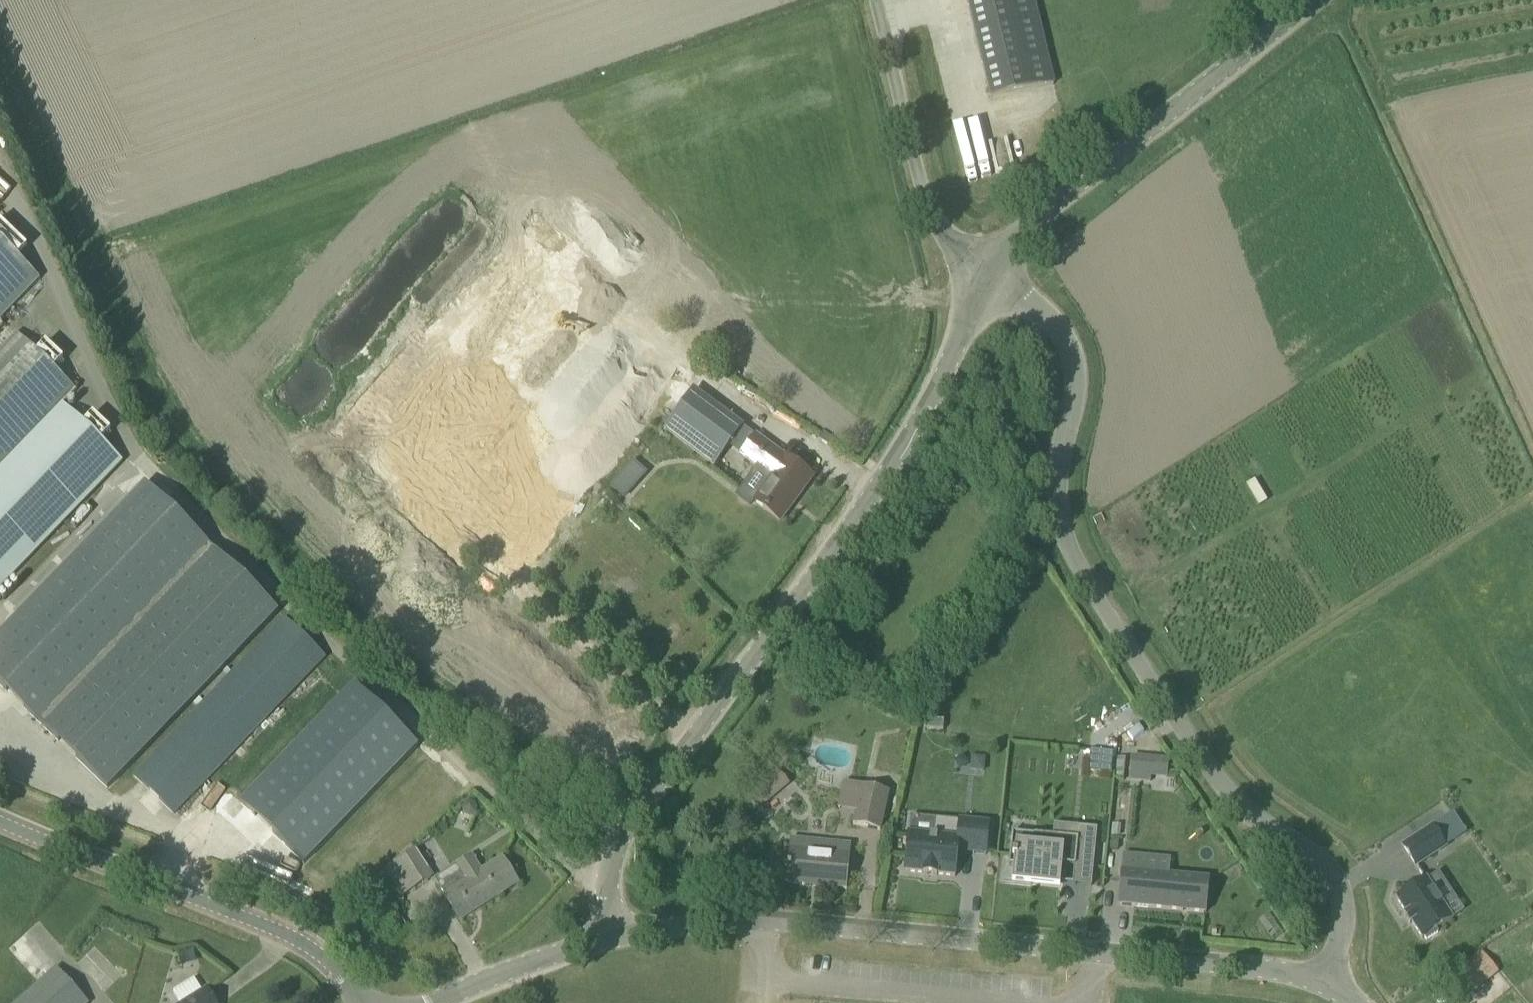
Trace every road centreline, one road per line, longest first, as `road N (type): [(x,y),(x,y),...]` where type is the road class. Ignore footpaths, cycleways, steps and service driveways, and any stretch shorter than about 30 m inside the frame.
road 1 (unclassified): [(1334,980),(1344,895),(1320,860),(1223,790),(1058,525),(1055,472),(1078,371),(1070,343),(986,280)]
road 2 (unclassified): [(612,940),(608,873),(639,808),(903,449),(986,280)]
road 3 (unclassified): [(1334,980),(740,920),(612,940)]
road 4 (unclassified): [(986,280),(1025,227),(1315,0)]
road 5 (tertiary): [(360,1002),(321,941),(274,910),(0,806)]
road 6 (unclassified): [(986,280),(930,221),(876,0)]
road 7 (unclassified): [(435,1002),(612,940)]

